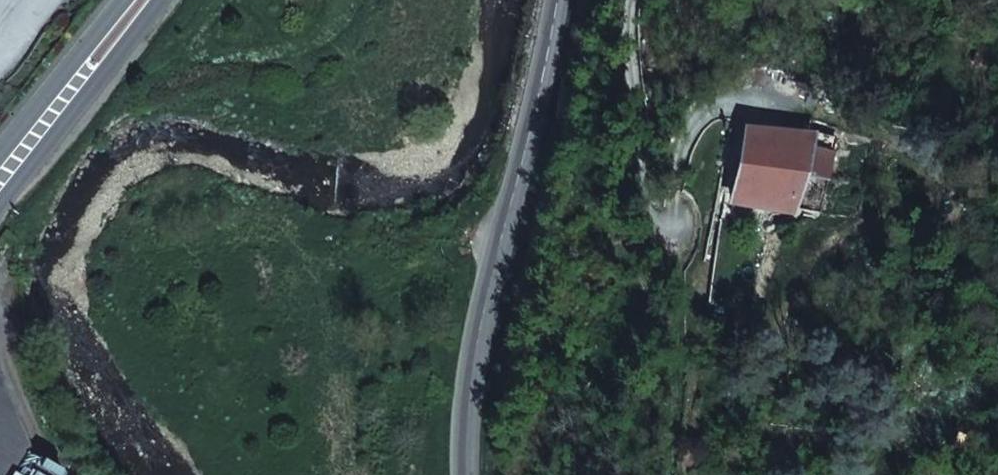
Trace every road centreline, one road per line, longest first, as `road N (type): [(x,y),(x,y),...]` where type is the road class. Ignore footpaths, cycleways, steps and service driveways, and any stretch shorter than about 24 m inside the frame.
road 1 (secondary): [(465,474),(479,332),(558,0)]
road 2 (secondary): [(0,210),(157,0)]
road 3 (secondary): [(121,0),(0,148)]

